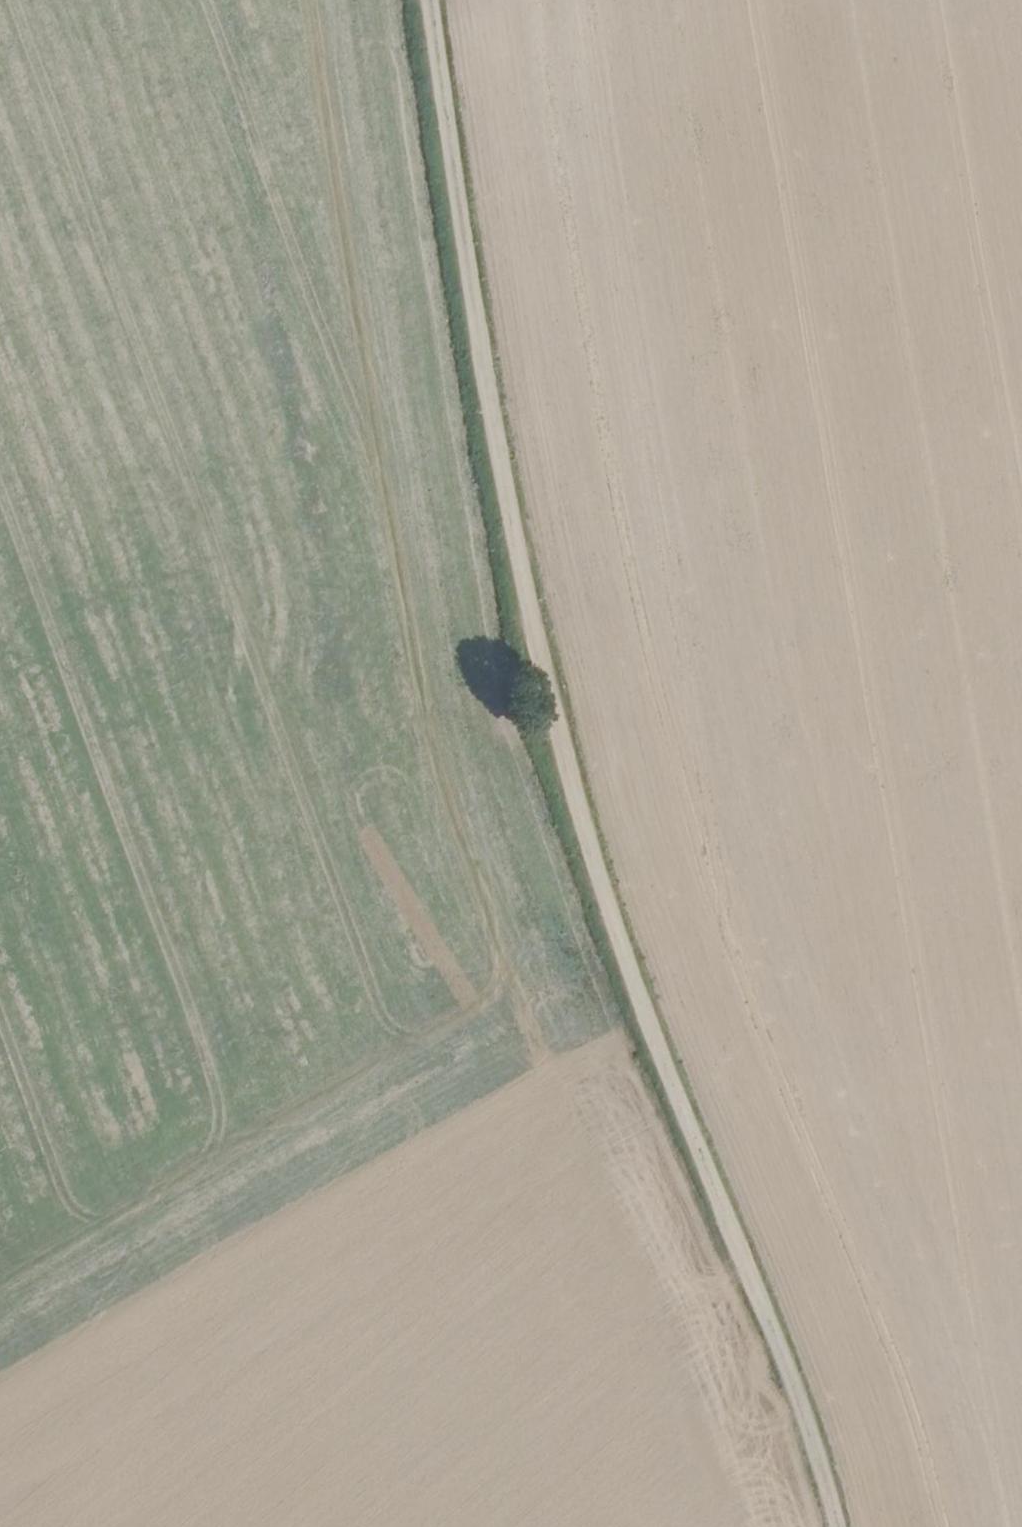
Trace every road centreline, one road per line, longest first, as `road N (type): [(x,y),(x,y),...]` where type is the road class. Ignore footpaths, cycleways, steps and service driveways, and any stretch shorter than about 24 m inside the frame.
road 1 (track): [(839,1526),(742,1246),(608,919),(537,637),(435,0)]

